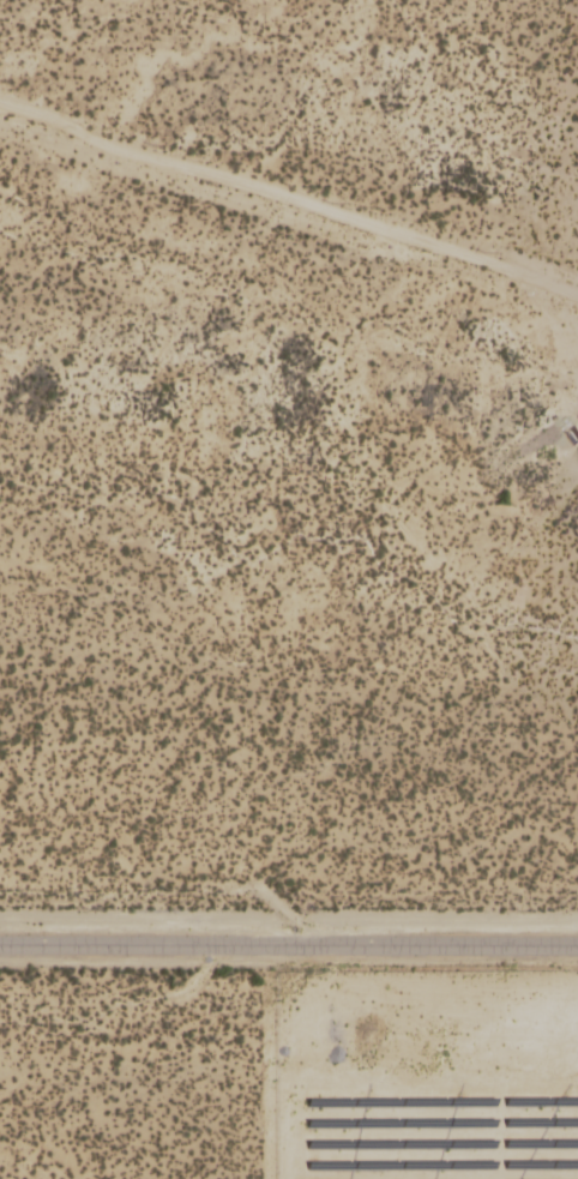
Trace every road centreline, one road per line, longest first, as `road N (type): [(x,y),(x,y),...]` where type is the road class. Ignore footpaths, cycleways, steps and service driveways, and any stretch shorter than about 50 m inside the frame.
road 1 (track): [(577,945),(0,946)]

